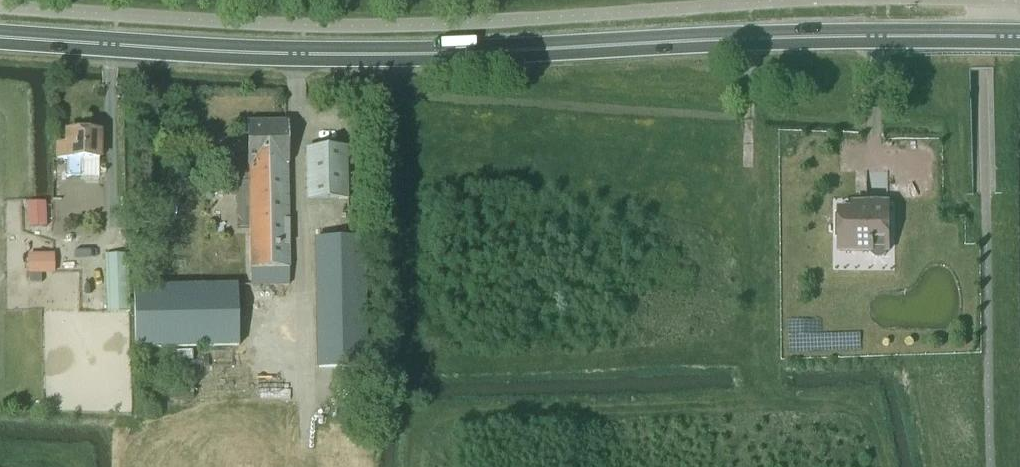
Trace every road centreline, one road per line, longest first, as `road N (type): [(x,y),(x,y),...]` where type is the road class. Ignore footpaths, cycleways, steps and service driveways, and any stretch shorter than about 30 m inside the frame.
road 1 (secondary): [(1019,34),(292,52),(0,35)]
road 2 (track): [(747,173),(750,37)]

